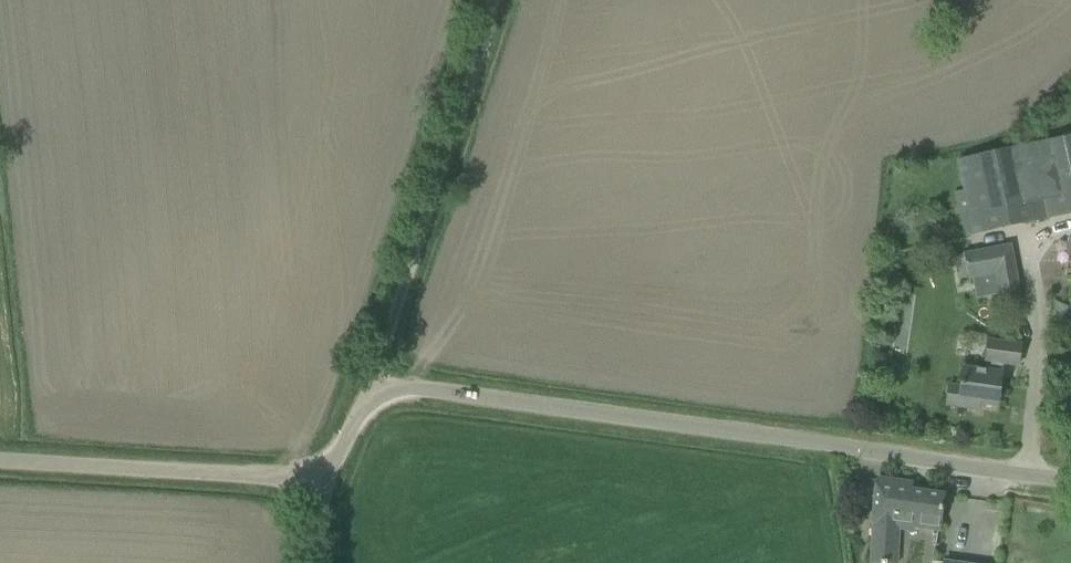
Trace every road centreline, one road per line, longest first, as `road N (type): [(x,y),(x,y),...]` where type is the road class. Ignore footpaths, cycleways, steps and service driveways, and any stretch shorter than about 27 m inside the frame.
road 1 (unclassified): [(1070,467),(377,389),(316,489)]
road 2 (track): [(480,0),(377,389)]
road 3 (unclassified): [(316,489),(0,468)]

